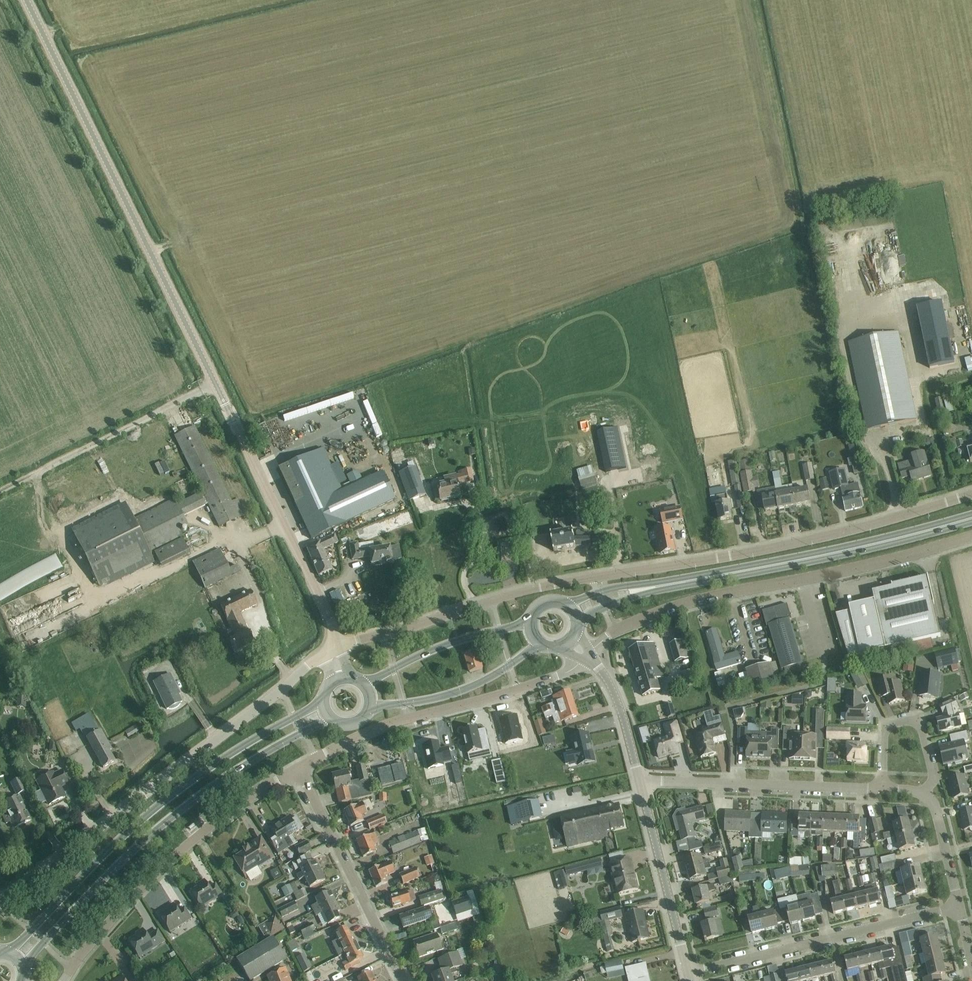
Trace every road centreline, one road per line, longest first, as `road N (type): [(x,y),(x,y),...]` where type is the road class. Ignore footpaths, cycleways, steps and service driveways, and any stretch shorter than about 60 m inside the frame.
road 1 (tertiary): [(334,647),(319,594),(30,0)]
road 2 (unclassified): [(334,647),(538,585),(834,533),(971,493)]
road 3 (unclassified): [(0,900),(334,647)]
road 4 (unclassified): [(585,662),(614,630),(673,605),(971,537)]
road 5 (primary): [(320,701),(174,792),(5,952)]
road 6 (primary): [(23,971),(139,844),(183,809),(244,765),(332,722)]
road 7 (unclassified): [(65,980),(161,867),(214,821),(300,766)]
road 8 (unclassified): [(300,766),(403,720),(517,690),(585,662)]
road 9 (primary): [(677,582),(971,518)]
road 10 (residential): [(688,973),(959,906)]
road 11 (residential): [(883,790),(640,781)]
road 12 (residential): [(404,980),(300,766)]
road 13 (tertiary): [(688,973),(640,781)]
road 14 (primary): [(370,706),(462,690),(541,643)]
road 15 (primary): [(530,625),(410,659),(364,684)]
road 16 (unclassified): [(927,797),(932,777),(919,721),(908,719),(884,730),(883,790)]
road 17 (tertiary): [(640,781),(607,679),(585,662)]

